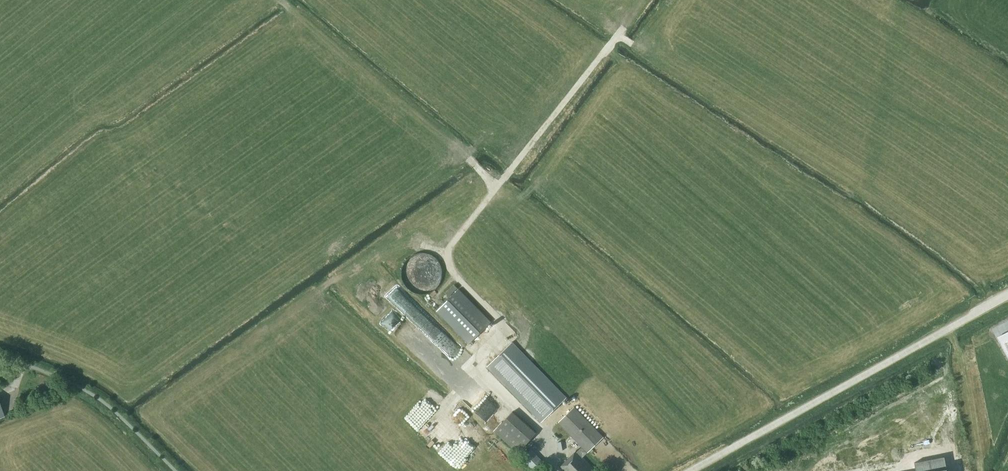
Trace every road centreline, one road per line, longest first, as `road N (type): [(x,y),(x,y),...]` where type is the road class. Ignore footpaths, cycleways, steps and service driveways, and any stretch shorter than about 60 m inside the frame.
road 1 (unclassified): [(689,470),(1007,292)]

